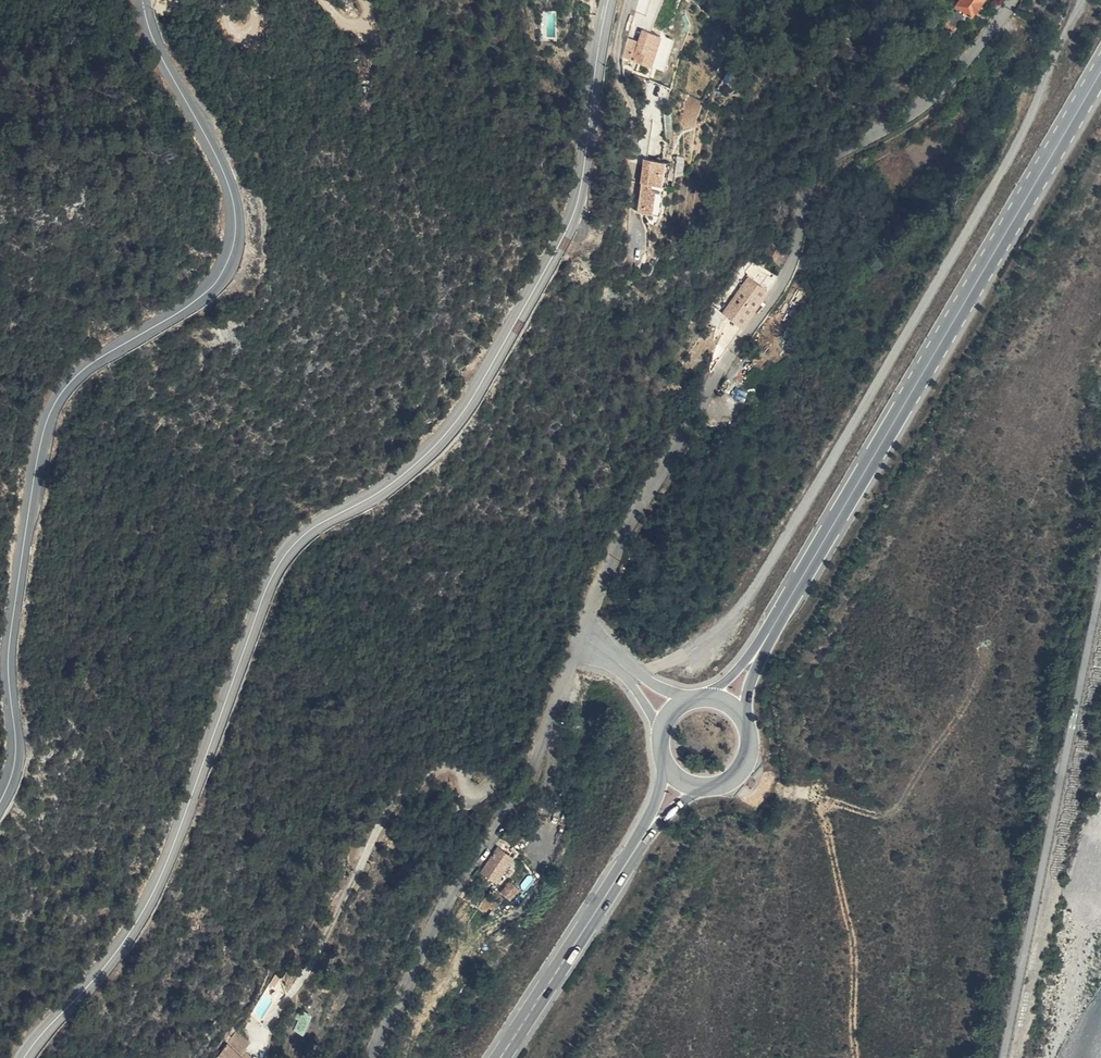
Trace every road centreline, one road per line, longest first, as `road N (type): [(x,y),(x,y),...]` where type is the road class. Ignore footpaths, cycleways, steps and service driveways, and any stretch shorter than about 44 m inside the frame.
road 1 (secondary): [(610,0),(569,226),(485,379),(436,445),(395,482),(298,541),(278,565),(159,882),(121,946),(24,1057)]
road 2 (secondary): [(0,804),(15,752),(14,596),(50,415),(93,365),(214,286),(233,244),(232,196),(153,39),(143,0)]
road 3 (unclassified): [(582,635),(625,532),(792,263),(811,182),(938,91),(1014,0)]
road 4 (primary): [(1100,72),(766,642)]
road 5 (unclassified): [(376,1057),(432,925),(524,787),(582,635)]
road 6 (primary): [(646,833),(501,1057)]

